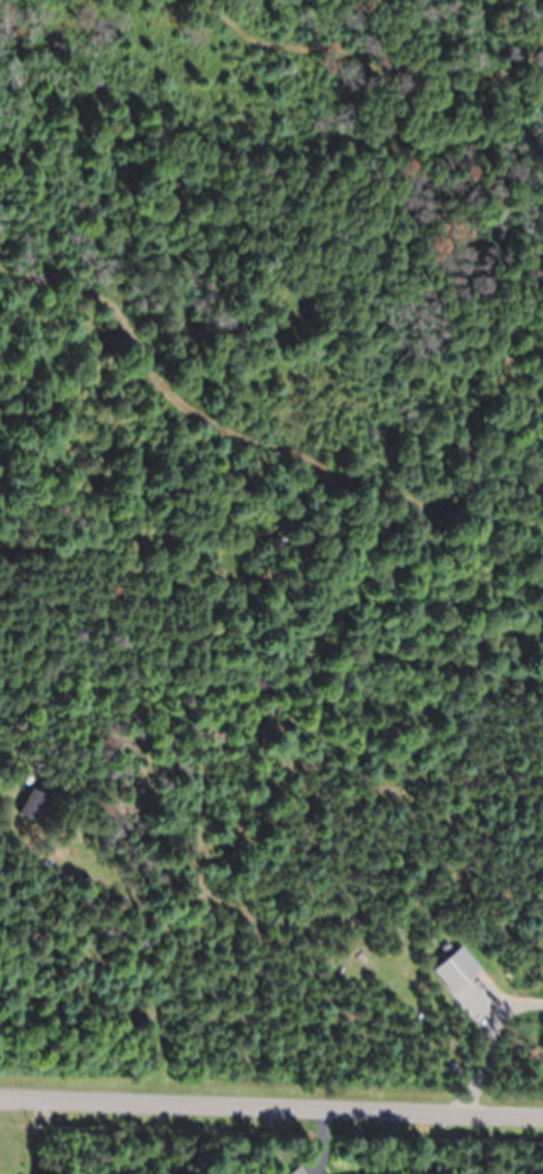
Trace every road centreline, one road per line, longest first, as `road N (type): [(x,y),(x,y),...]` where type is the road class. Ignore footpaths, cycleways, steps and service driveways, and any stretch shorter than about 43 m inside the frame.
road 1 (residential): [(542,1122),(0,1104)]

